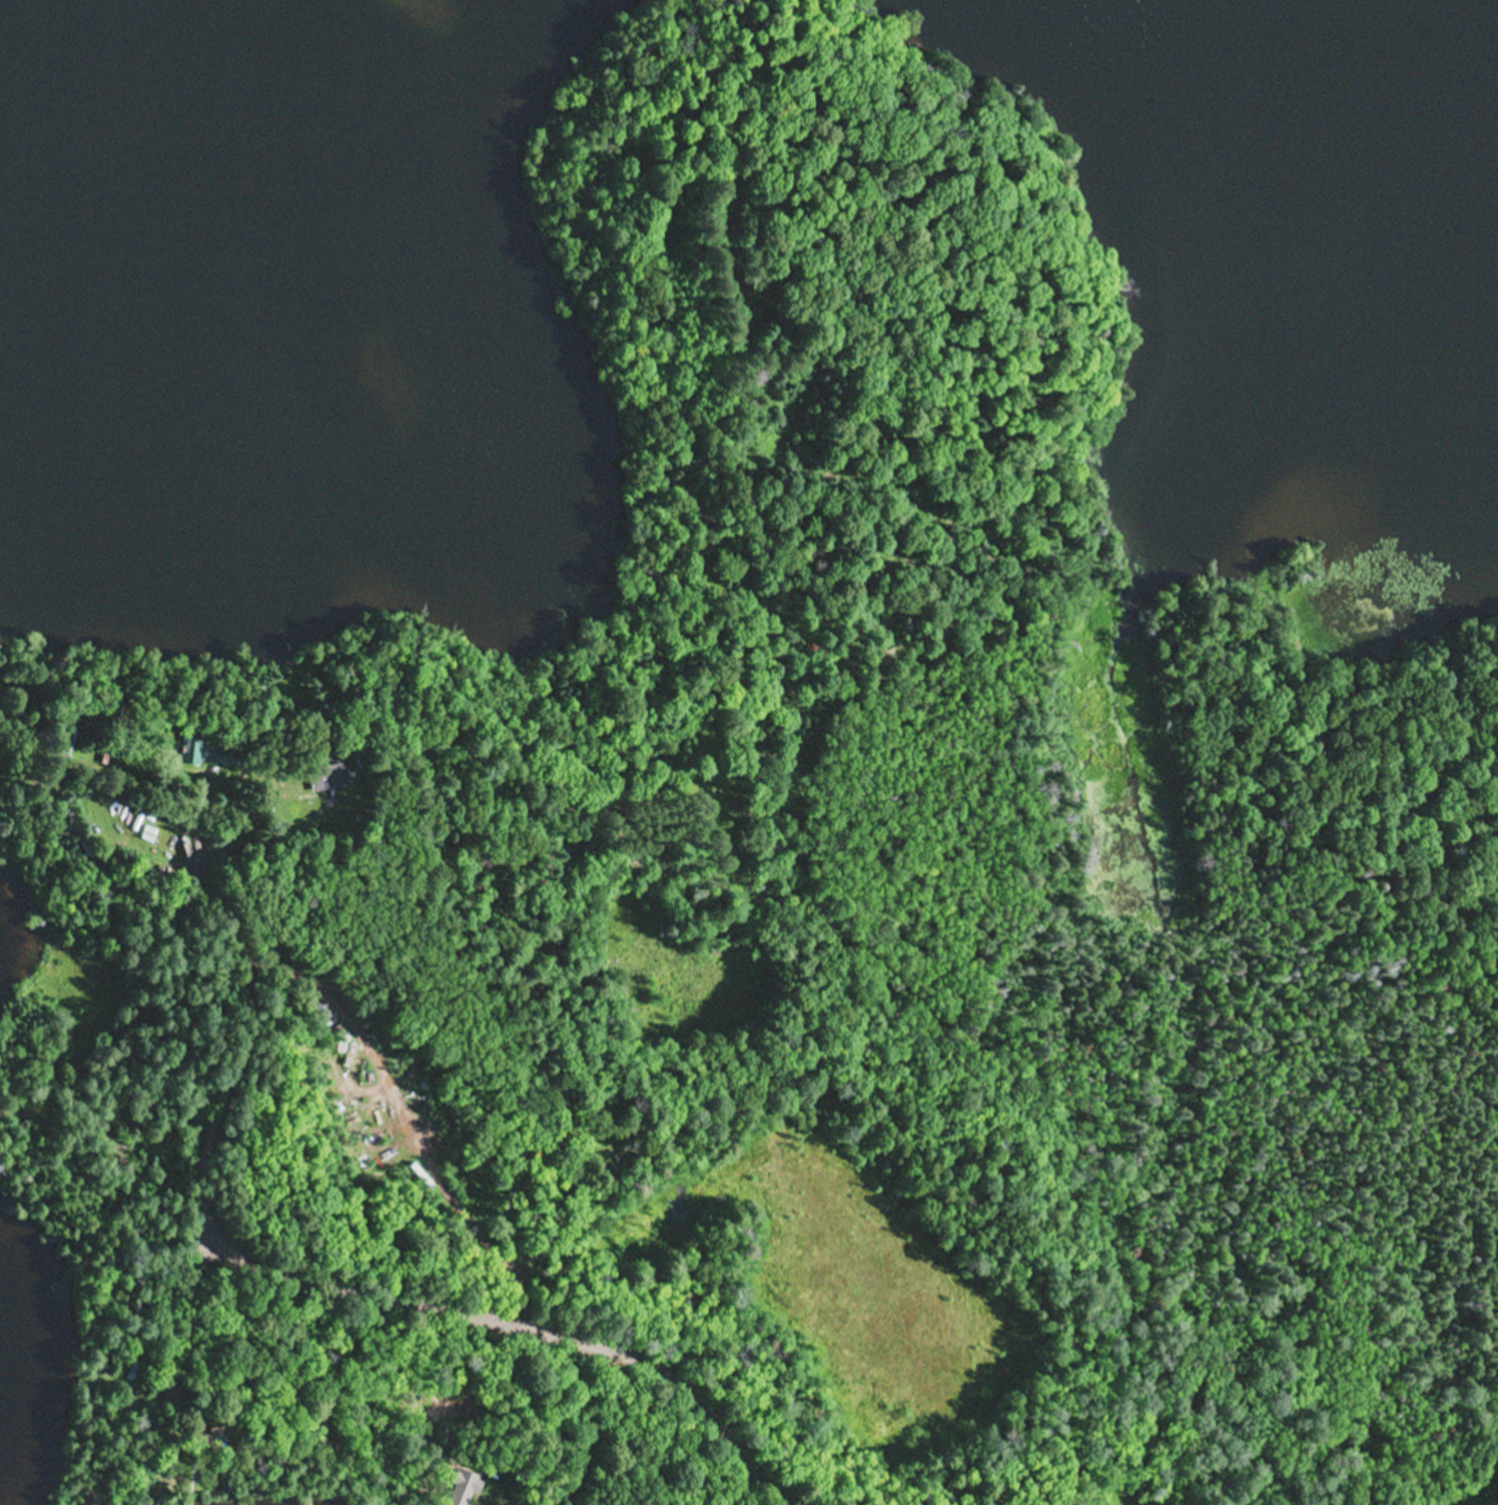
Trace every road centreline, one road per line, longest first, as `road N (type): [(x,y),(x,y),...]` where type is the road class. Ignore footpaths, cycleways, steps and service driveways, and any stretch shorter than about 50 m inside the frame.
road 1 (residential): [(322,1274),(309,1346),(276,1415),(276,1478)]
road 2 (residential): [(665,1367),(578,1504)]
road 3 (residential): [(309,1346),(378,1393),(390,1440)]

